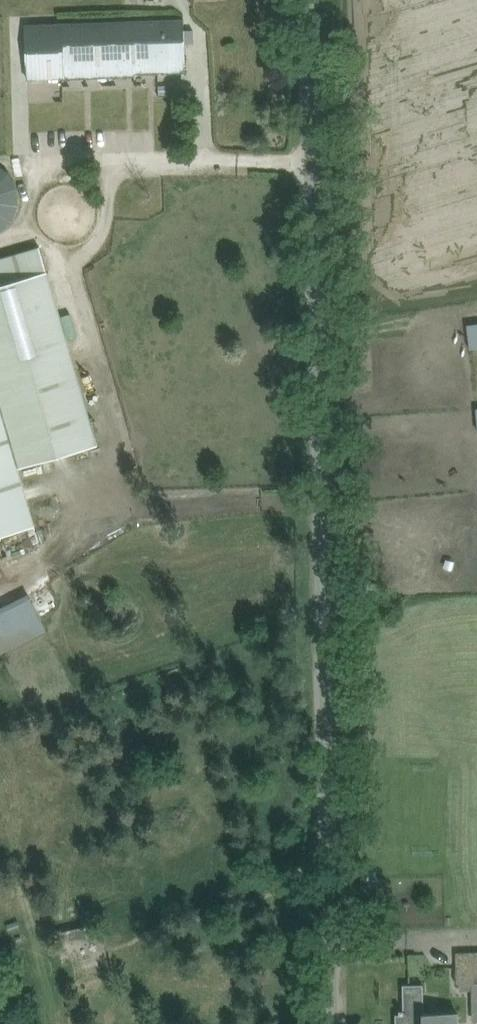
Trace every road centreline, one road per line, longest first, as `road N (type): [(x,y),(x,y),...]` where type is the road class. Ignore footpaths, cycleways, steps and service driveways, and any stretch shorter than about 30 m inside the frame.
road 1 (unclassified): [(339,1023),(312,0)]

